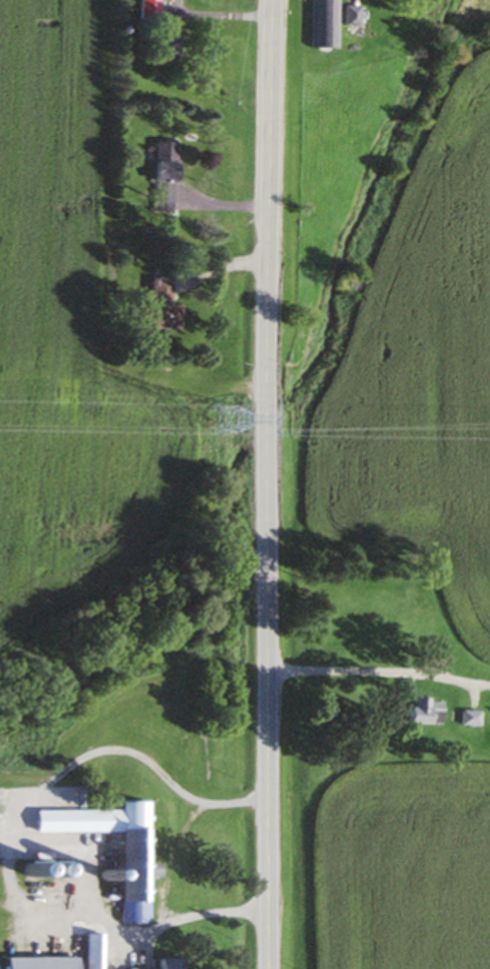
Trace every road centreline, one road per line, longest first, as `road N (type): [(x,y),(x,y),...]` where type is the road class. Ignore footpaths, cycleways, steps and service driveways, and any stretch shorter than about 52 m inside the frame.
road 1 (secondary): [(269,968),(273,0)]

